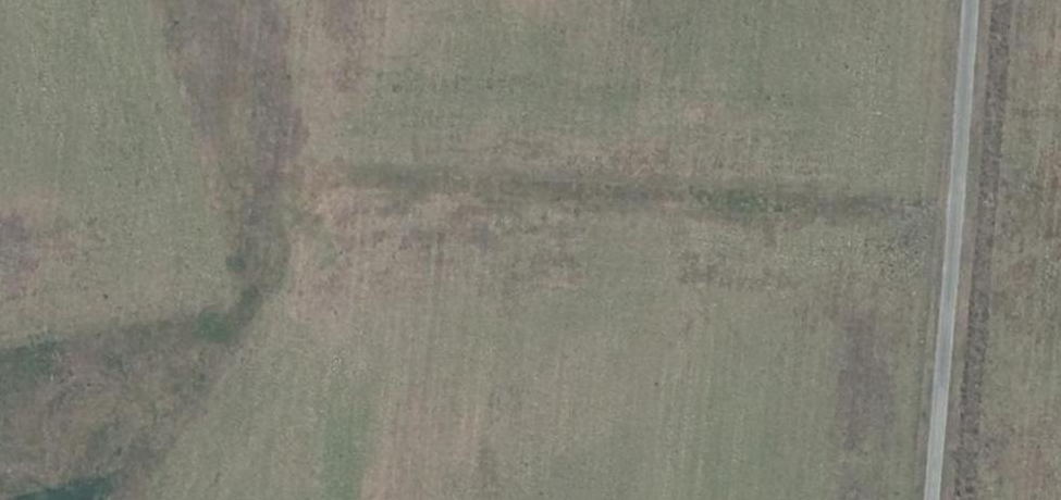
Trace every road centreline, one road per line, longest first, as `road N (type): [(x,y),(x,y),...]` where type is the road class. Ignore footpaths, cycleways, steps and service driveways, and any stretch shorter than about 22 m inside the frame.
road 1 (unclassified): [(967,0),(928,499)]

